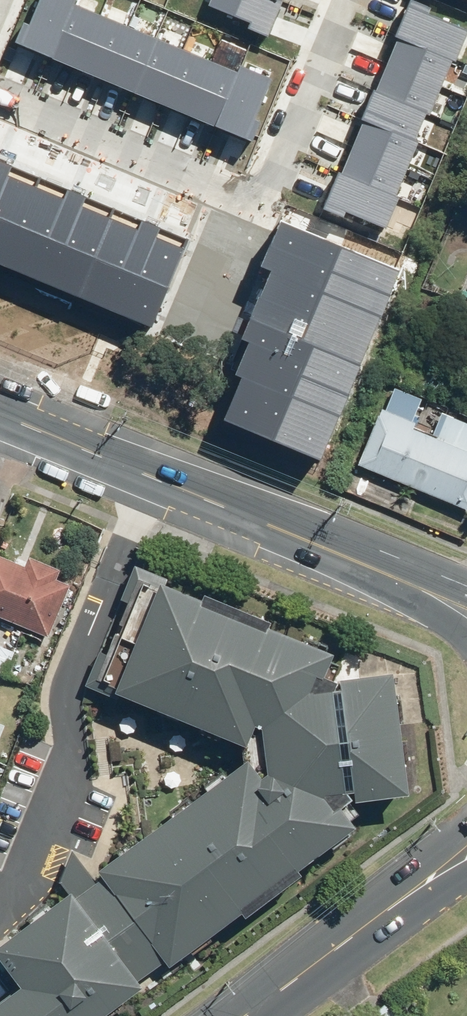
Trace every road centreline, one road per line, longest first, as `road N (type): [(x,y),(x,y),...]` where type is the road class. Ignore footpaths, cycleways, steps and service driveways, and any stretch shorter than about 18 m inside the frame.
road 1 (secondary): [(0,413),(466,610)]
road 2 (residential): [(0,88),(260,200),(343,0)]
road 3 (tertiary): [(430,880),(247,1015)]

